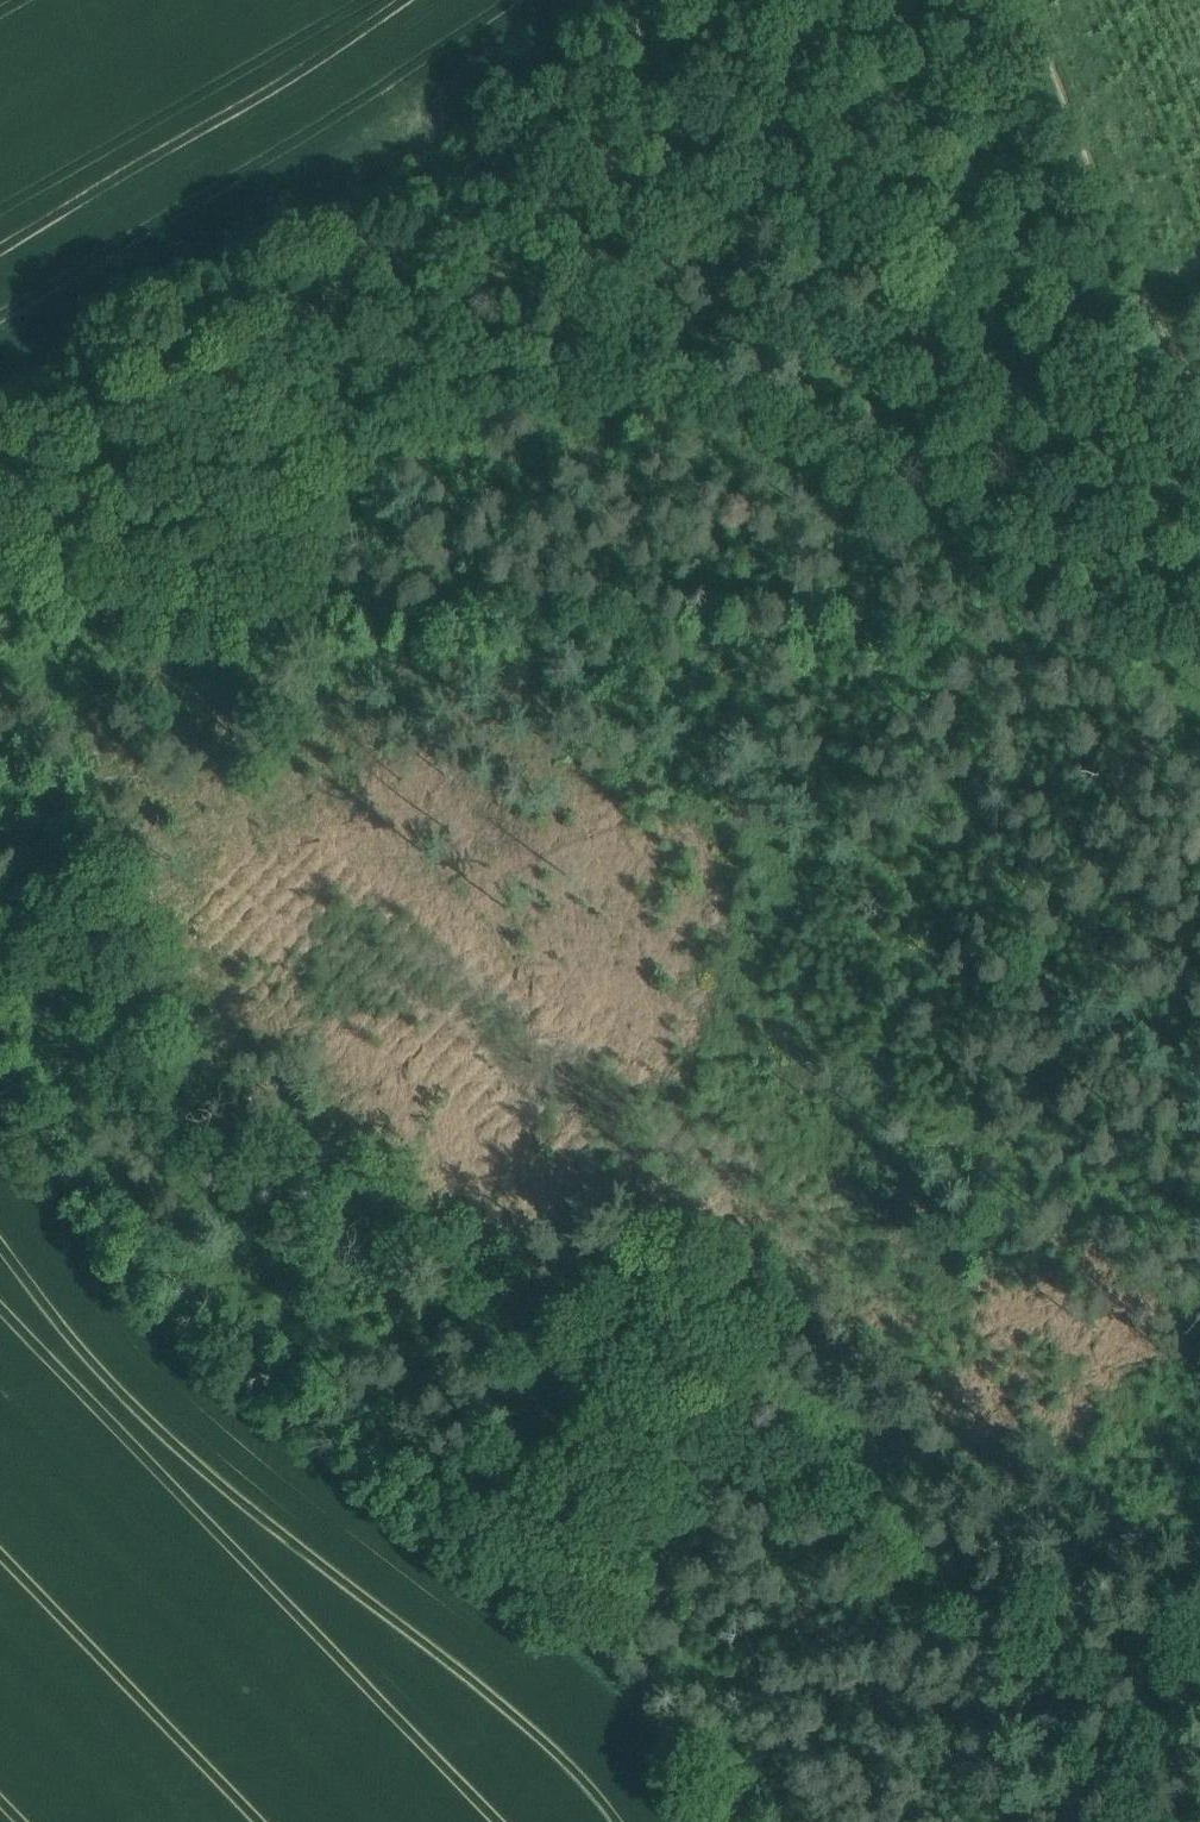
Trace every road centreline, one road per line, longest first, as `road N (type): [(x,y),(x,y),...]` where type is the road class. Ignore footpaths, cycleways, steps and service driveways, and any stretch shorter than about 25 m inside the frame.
road 1 (track): [(1020,0),(1152,307),(1199,389)]
road 2 (track): [(1199,1665),(1134,1821)]

